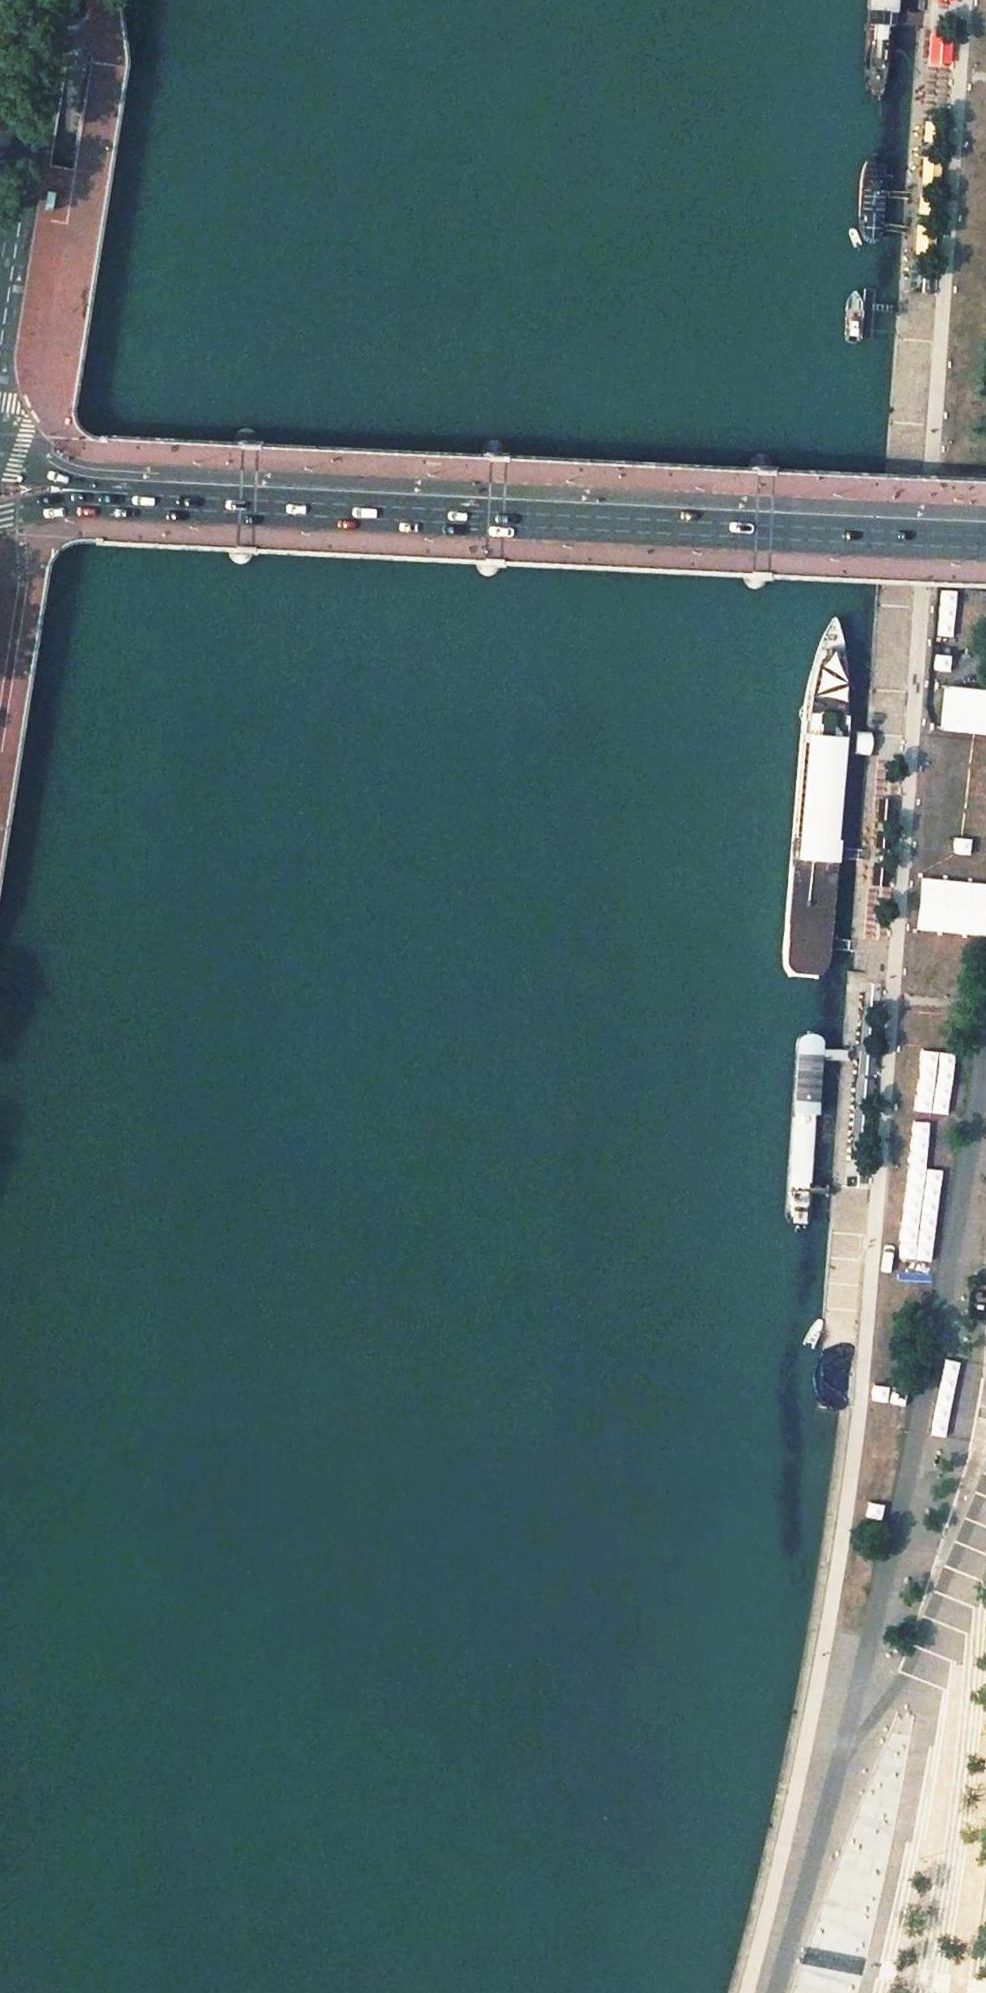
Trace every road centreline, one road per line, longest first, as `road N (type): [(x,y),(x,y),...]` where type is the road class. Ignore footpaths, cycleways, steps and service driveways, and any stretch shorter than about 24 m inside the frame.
road 1 (primary): [(985,541),(227,501)]
road 2 (primary): [(0,267),(39,0)]
road 3 (primary): [(227,501),(0,468)]
road 4 (primary): [(227,501),(56,503),(0,516)]

